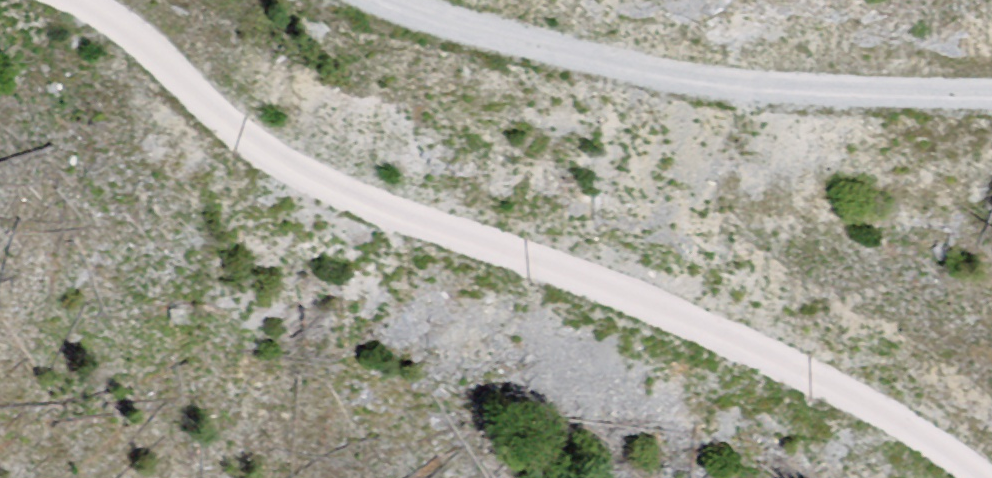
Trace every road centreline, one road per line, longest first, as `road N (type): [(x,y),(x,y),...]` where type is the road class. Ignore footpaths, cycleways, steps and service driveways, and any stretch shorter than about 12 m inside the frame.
road 1 (track): [(973,477),(840,403),(610,303),(285,190),(56,0)]
road 2 (track): [(359,0),(482,48),(705,88),(991,95)]

